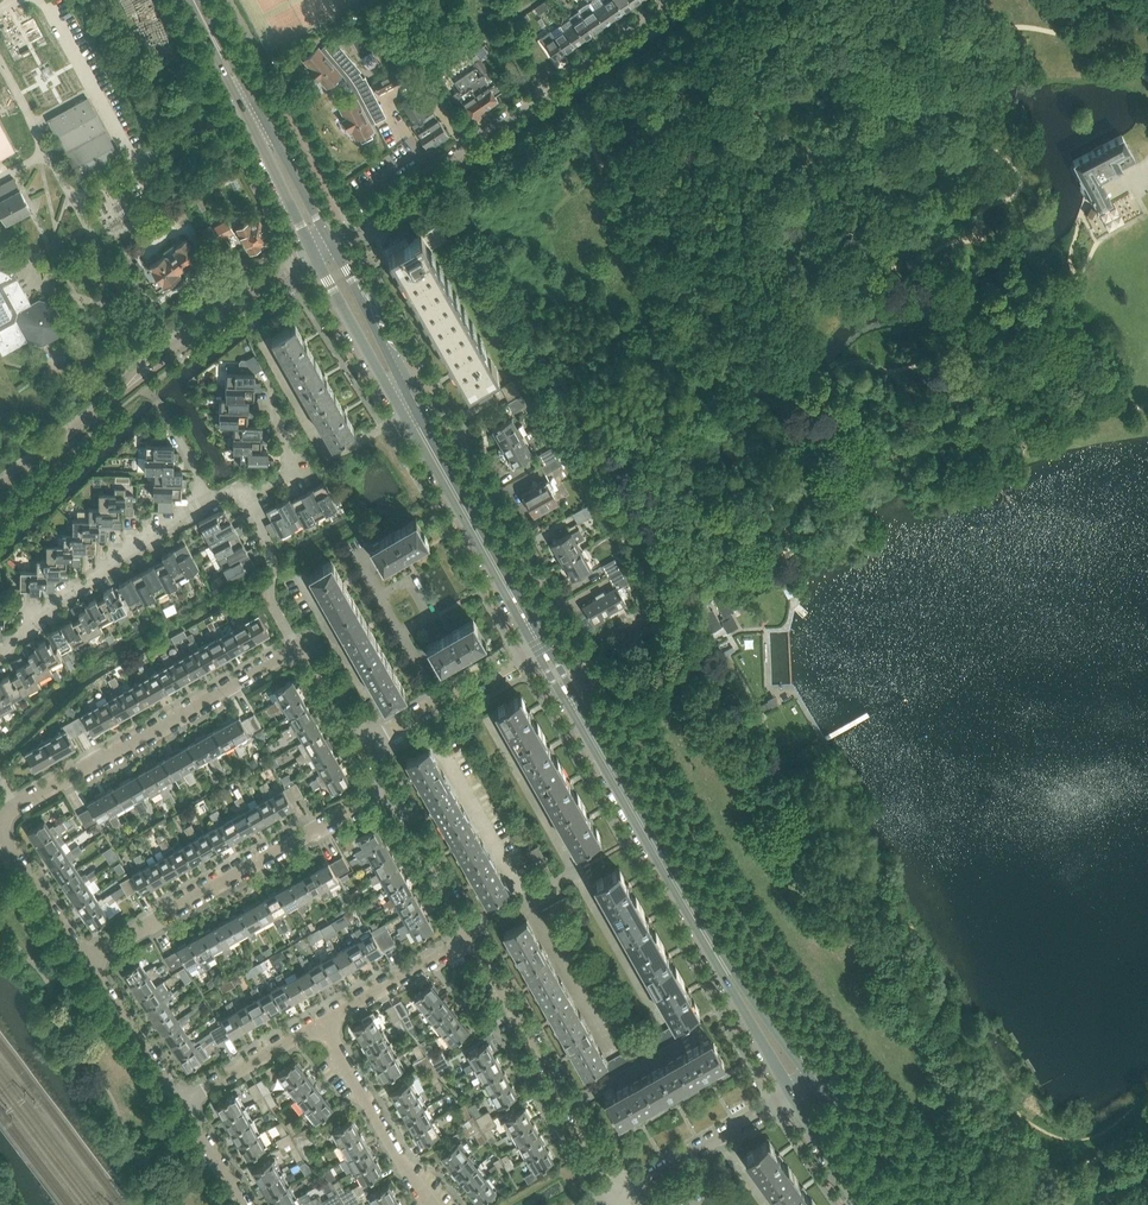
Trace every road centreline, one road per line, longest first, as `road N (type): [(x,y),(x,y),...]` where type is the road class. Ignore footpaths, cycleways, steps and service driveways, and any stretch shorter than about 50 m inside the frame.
road 1 (residential): [(329,240),(668,0)]
road 2 (residential): [(571,701),(583,653),(421,368),(394,382)]
road 3 (residential): [(87,963),(391,789)]
road 4 (residential): [(294,653),(7,813)]
road 5 (residential): [(617,1194),(468,933)]
road 6 (tertiary): [(717,955),(571,701)]
road 7 (residential): [(0,660),(207,495)]
road 8 (tertiary): [(207,28),(312,250)]
road 9 (tertiary): [(329,240),(207,28)]
road 10 (tertiary): [(509,590),(394,382)]
road 11 (residential): [(429,1204),(322,1025)]
road 12 (residential): [(617,1194),(792,1094)]
road 13 (residential): [(366,743),(540,646)]
road 14 (residential): [(322,1025),(468,933)]
road 15 (residential): [(182,1105),(87,963)]
road 16 (residential): [(174,349),(312,250)]
road 17 (residential): [(294,653),(266,600),(272,548),(249,498)]
road 18 (tertiary): [(919,1204),(811,1079)]
road 19 (residential): [(468,933),(391,789)]
road 20 (residential): [(182,1105),(322,1025)]
road 21 (tertiary): [(717,955),(792,1094)]
road 22 (tertiary): [(312,250),(367,352),(394,382)]
road 23 (tertiary): [(394,382),(329,240)]
road 24 (tertiary): [(811,1079),(717,955)]
road 25 (residential): [(87,963),(0,836)]
road 26 (tertiary): [(792,1094),(867,1204)]

